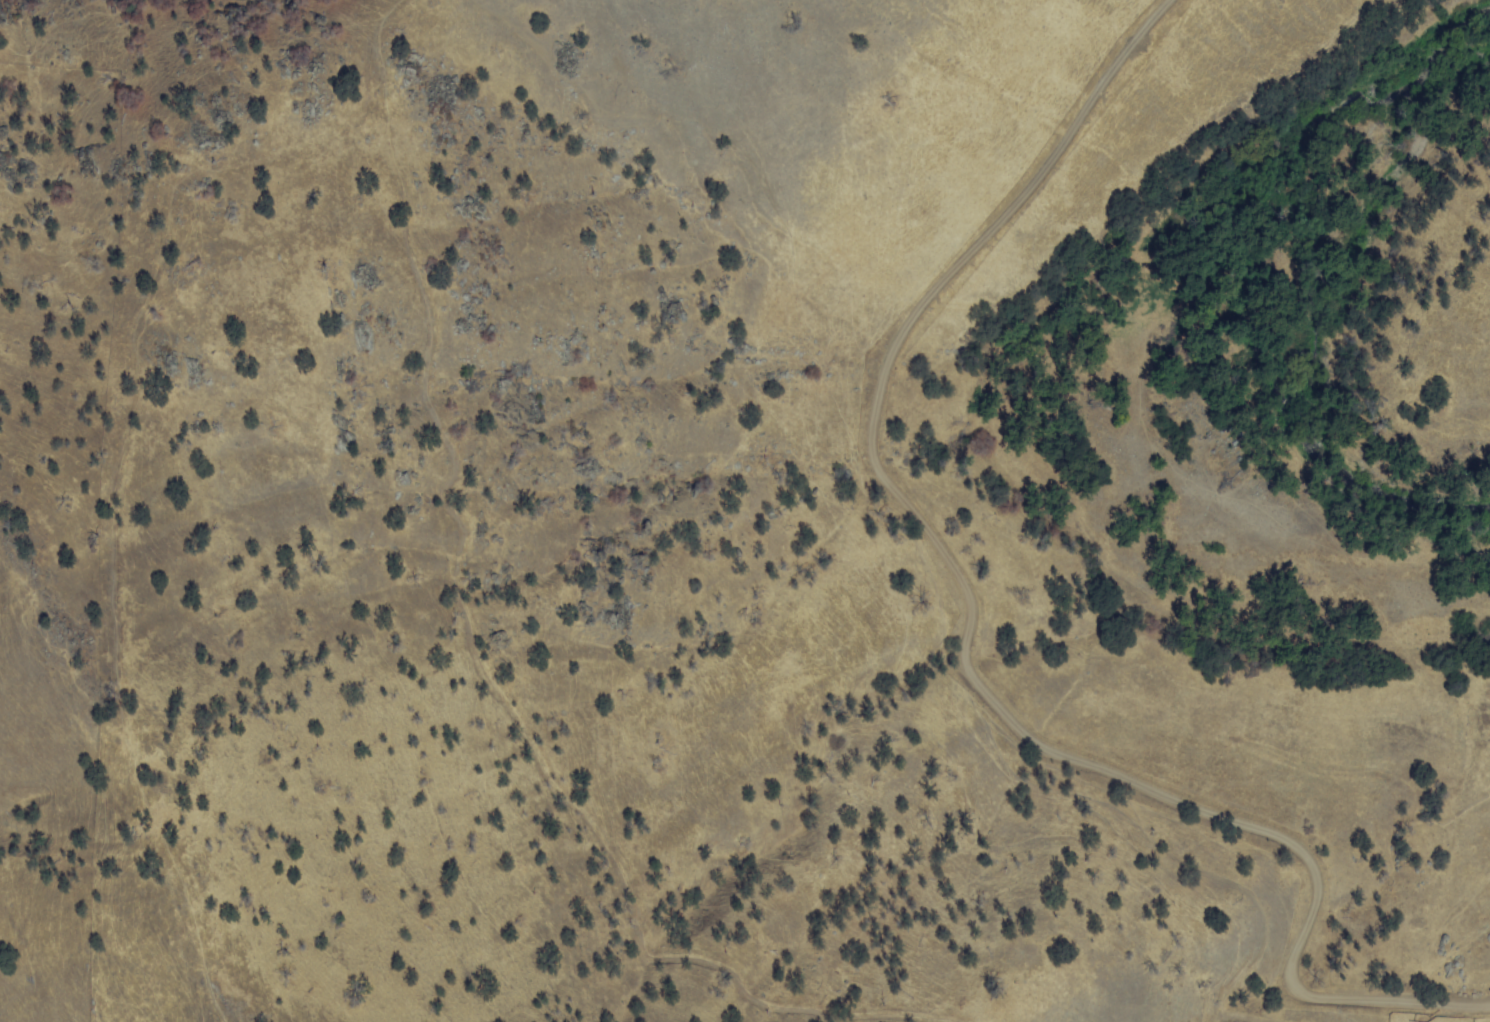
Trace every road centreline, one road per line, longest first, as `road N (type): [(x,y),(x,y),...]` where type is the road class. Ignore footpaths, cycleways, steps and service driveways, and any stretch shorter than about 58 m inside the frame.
road 1 (residential): [(1489,987),(1332,965),(1269,928),(1238,854),(1196,812),(1028,738),(965,691),(933,585),(870,469),(865,337),(954,169),(1117,0)]

